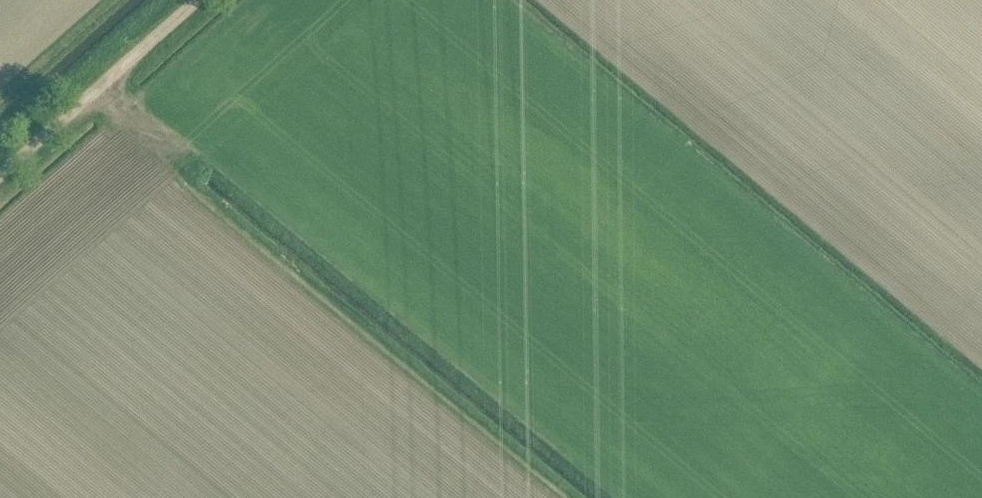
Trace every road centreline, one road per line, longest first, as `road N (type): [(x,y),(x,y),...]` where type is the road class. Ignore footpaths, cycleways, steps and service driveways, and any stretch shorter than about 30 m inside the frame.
road 1 (unclassified): [(0,175),(191,0)]

